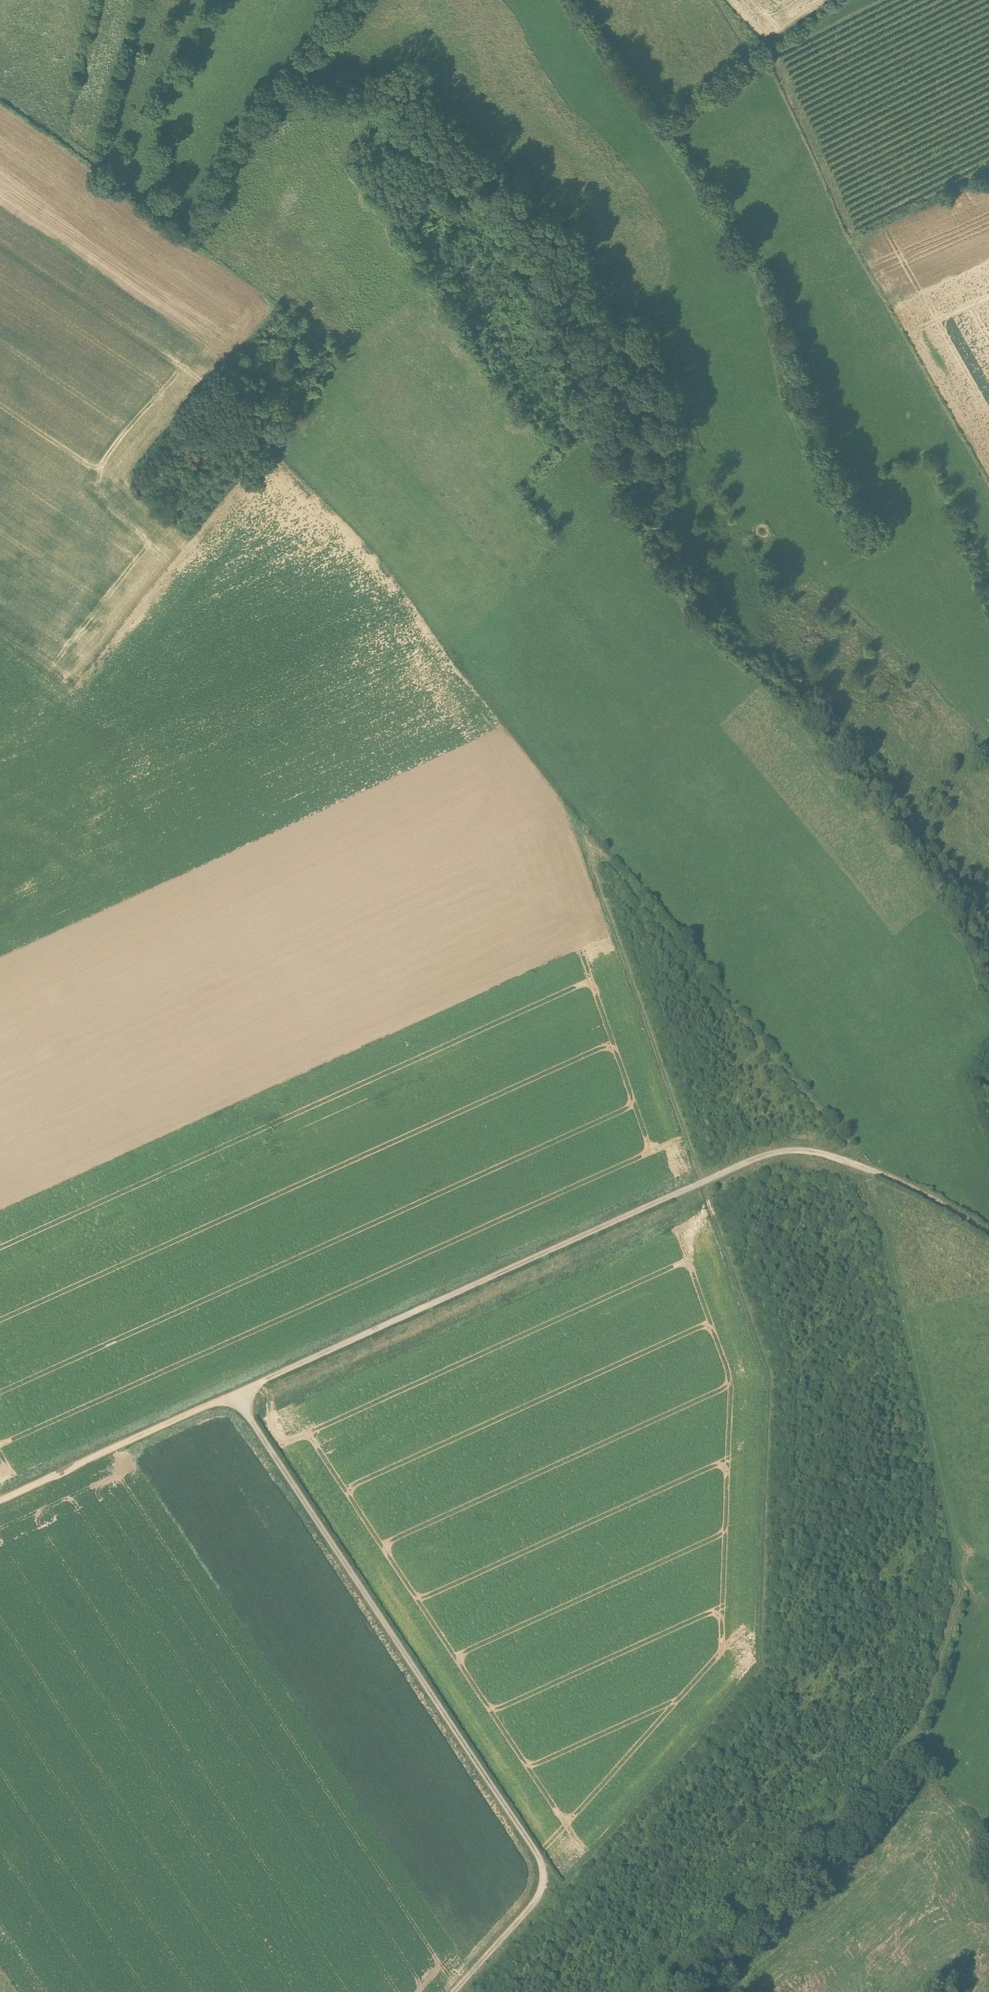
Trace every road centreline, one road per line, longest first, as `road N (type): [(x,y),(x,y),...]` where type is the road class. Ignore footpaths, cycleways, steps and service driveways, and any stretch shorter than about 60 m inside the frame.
road 1 (track): [(988,1236),(935,1200),(840,1159),(810,1151),(764,1155),(236,1394)]
road 2 (track): [(454,1991),(537,1900),(542,1864),(236,1394)]
road 3 (track): [(862,1168),(578,823)]
road 4 (track): [(703,1182),(578,823)]
road 5 (track): [(236,1394),(0,1500)]
road 6 (track): [(988,756),(935,688),(867,623)]

